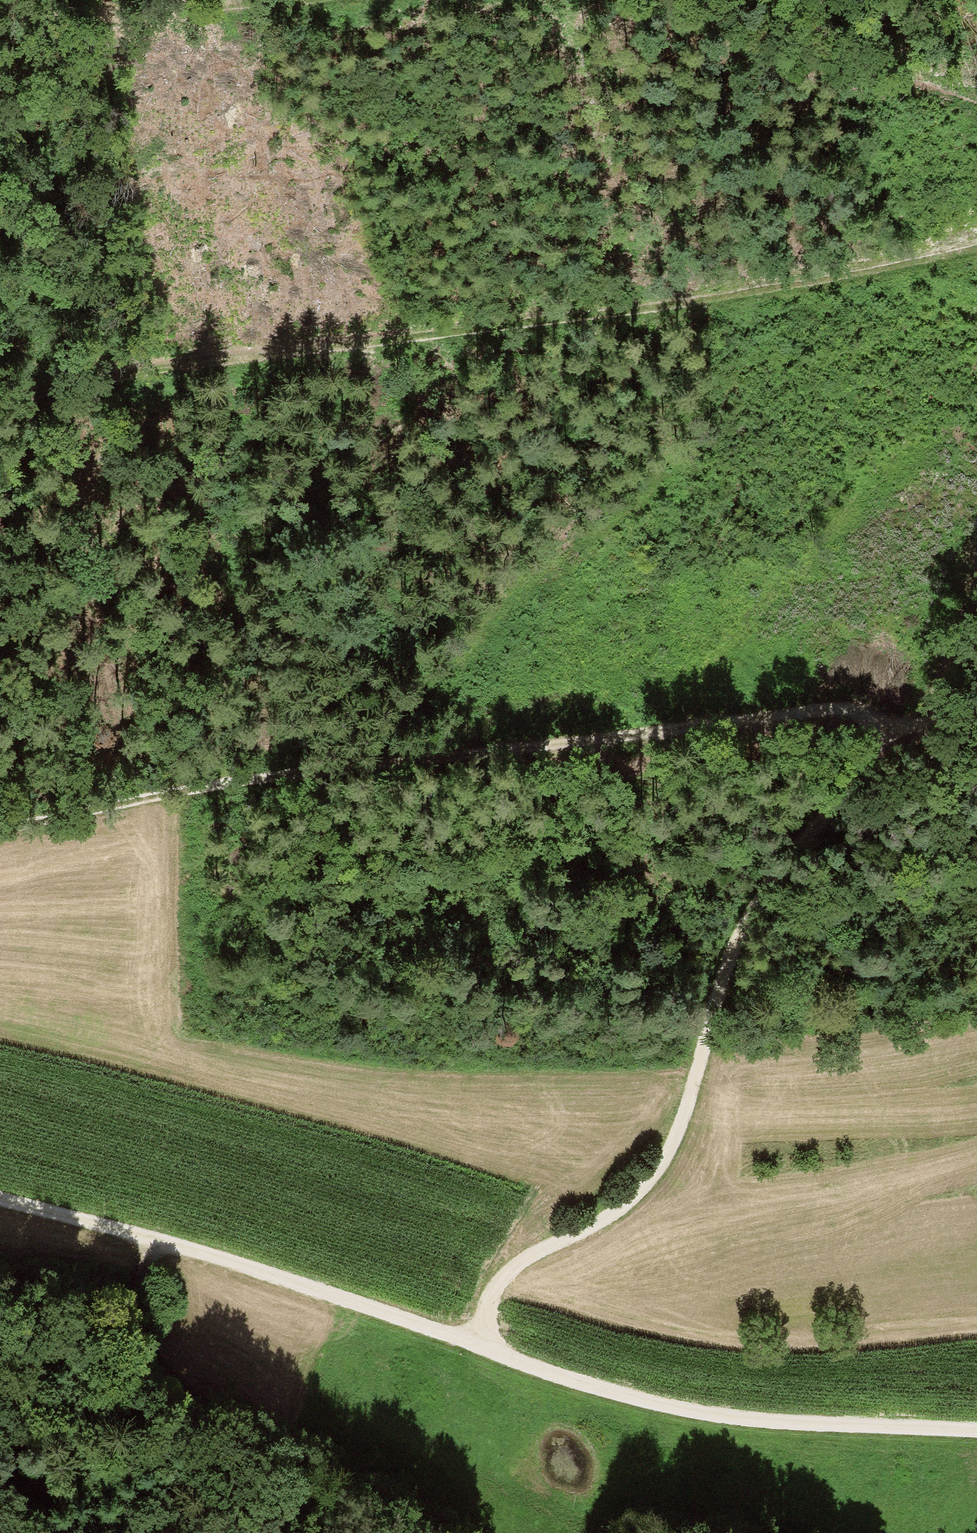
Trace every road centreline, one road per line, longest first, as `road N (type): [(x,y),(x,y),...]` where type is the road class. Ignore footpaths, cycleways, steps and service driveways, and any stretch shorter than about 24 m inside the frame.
road 1 (track): [(0,413),(347,341),(677,301),(976,245)]
road 2 (track): [(0,827),(383,754),(839,709),(901,722),(976,704)]
road 3 (track): [(976,623),(809,828),(746,920),(685,1112),(655,1173),(614,1212),(509,1273),(493,1293),(479,1346)]
road 4 (track): [(479,1346),(632,1402),(752,1419),(976,1430)]
road 5 (track): [(0,1199),(151,1234),(479,1346)]
road 6 (track): [(383,754),(484,630),(595,531),(721,443)]
road 7 (track): [(151,1234),(137,1267),(135,1320),(156,1370),(315,1532)]
road 8 (track): [(673,725),(772,595),(917,453)]
road 9 (track): [(268,0),(0,34)]

